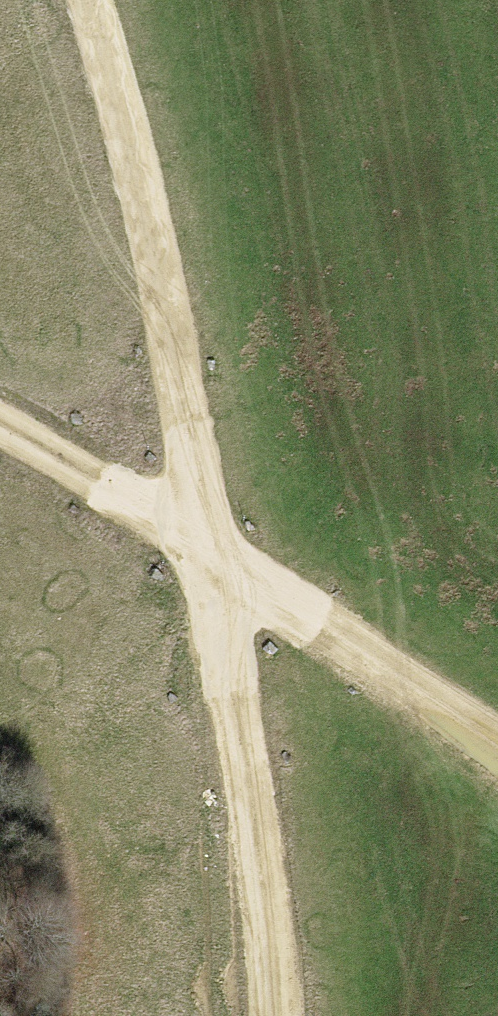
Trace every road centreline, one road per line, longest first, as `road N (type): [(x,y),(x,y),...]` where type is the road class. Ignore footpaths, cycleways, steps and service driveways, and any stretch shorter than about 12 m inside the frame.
road 1 (track): [(277,1015),(220,566),(141,206),(83,0)]
road 2 (track): [(0,429),(497,751)]

